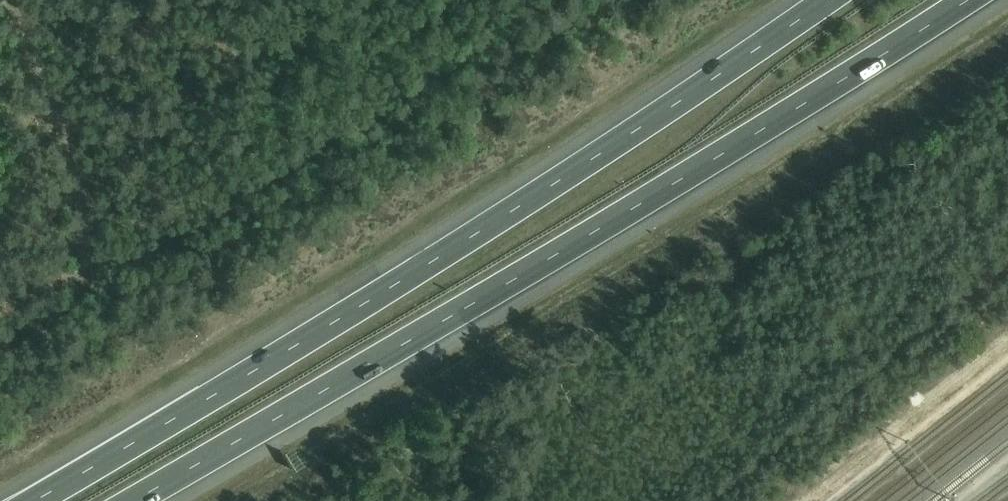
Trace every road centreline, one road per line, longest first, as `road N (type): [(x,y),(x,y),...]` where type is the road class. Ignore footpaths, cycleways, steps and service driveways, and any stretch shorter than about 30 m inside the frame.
road 1 (motorway): [(137,500),(970,0)]
road 2 (motorway): [(822,0),(596,156),(34,500)]
road 3 (track): [(5,0),(71,142),(88,256)]

